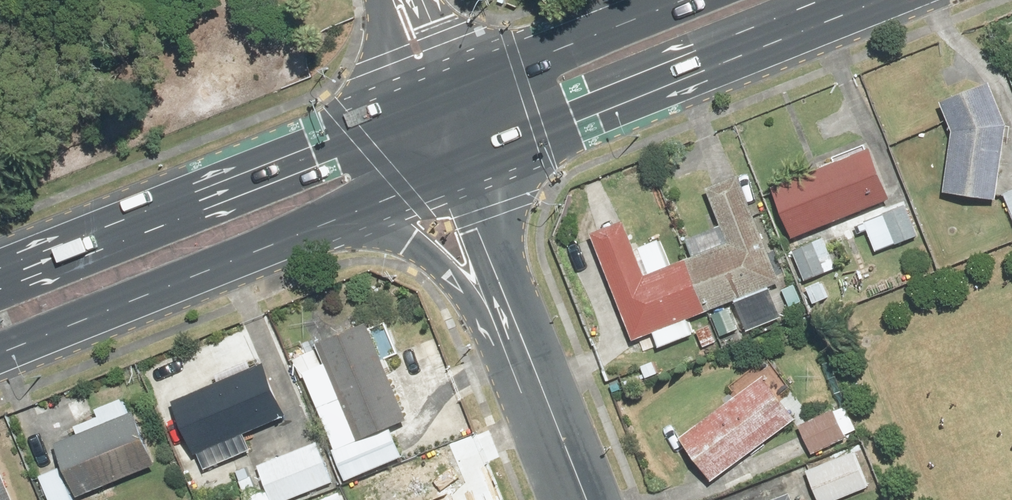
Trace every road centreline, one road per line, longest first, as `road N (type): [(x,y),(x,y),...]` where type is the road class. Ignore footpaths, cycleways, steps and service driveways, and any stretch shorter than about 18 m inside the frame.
road 1 (primary): [(0,270),(665,0)]
road 2 (primary): [(856,0),(456,158)]
road 3 (primary): [(304,223),(0,352)]
road 4 (primary): [(538,372),(464,286),(407,242),(382,230),(304,223)]
road 5 (tertiary): [(538,372),(456,158)]
road 6 (primary): [(456,158),(304,223)]
road 7 (tertiary): [(587,499),(538,372)]

